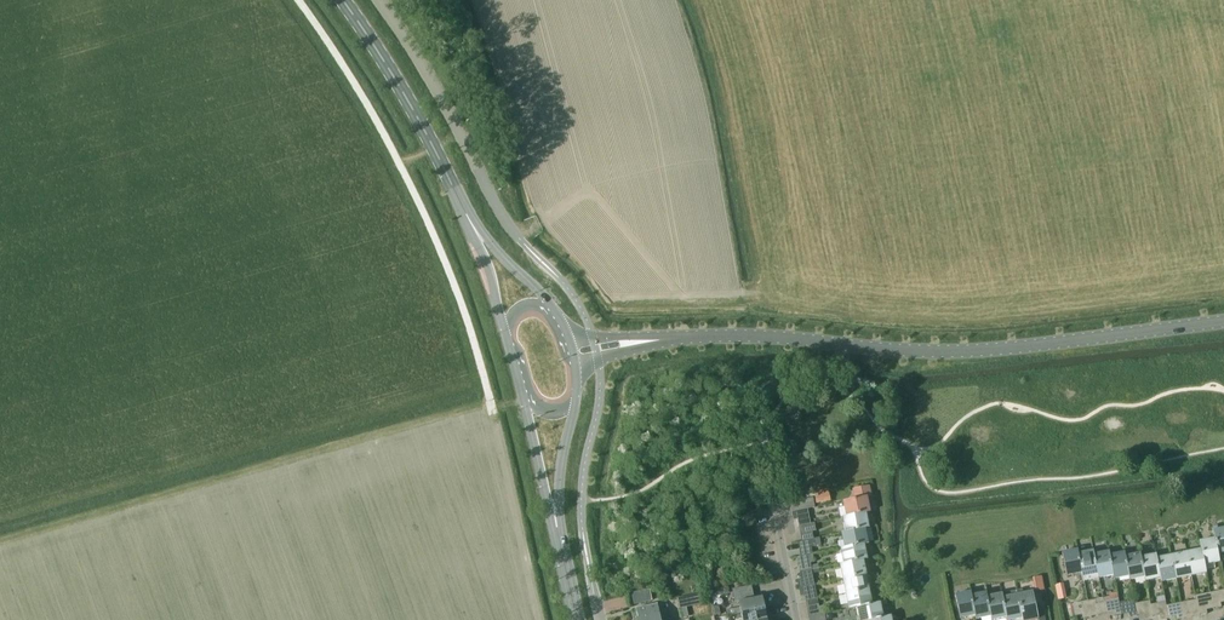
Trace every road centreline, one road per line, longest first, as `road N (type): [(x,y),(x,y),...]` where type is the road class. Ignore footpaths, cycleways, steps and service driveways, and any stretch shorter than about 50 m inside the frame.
road 1 (secondary): [(1223,322),(997,351),(701,337)]
road 2 (track): [(490,400),(450,275),(398,162),(298,0)]
road 3 (primary): [(469,222),(411,106),(341,0)]
road 4 (unclassified): [(503,222),(440,94),(379,0)]
road 5 (primary): [(521,385),(555,521)]
road 6 (secondary): [(576,378),(599,360),(701,337)]
road 7 (secondary): [(701,337),(568,336)]
road 8 (primary): [(556,316),(469,222)]
road 9 (unclassified): [(600,619),(580,500)]

